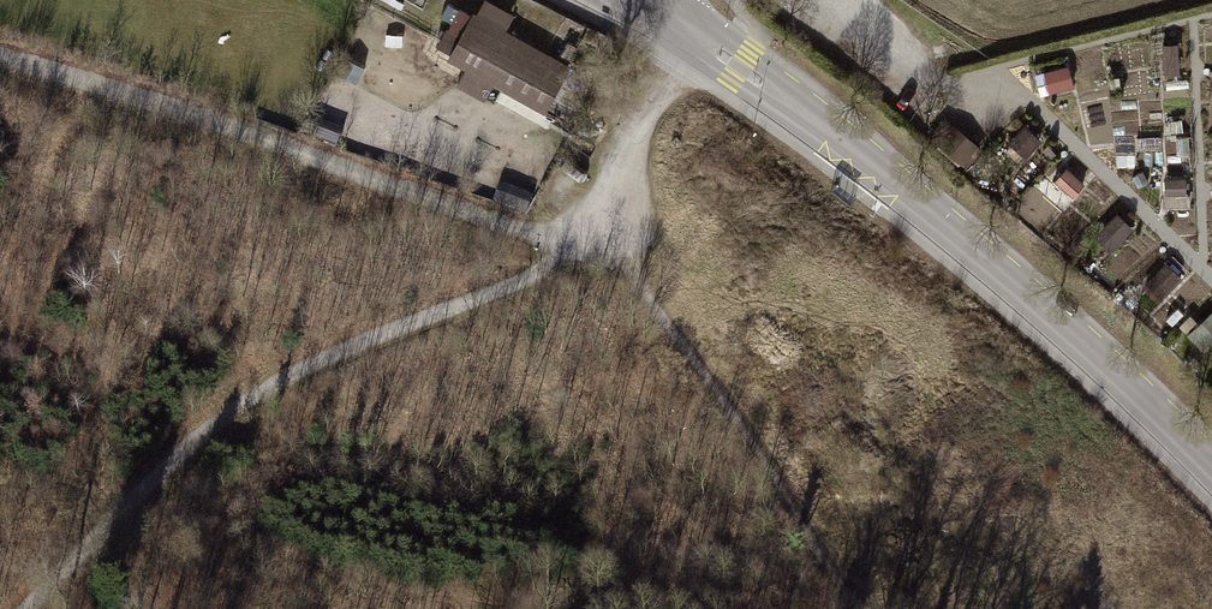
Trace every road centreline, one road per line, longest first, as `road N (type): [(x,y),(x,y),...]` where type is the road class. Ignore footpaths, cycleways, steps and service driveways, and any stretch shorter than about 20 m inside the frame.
road 1 (track): [(867,608),(831,572),(735,417),(603,247),(490,221),(149,99),(0,57)]
road 2 (track): [(687,34),(574,234),(548,262),(508,285),(322,358),(244,402),(21,608)]
road 3 (residential): [(889,178),(1124,376),(1211,465)]
road 4 (tertiary): [(634,0),(889,178)]

